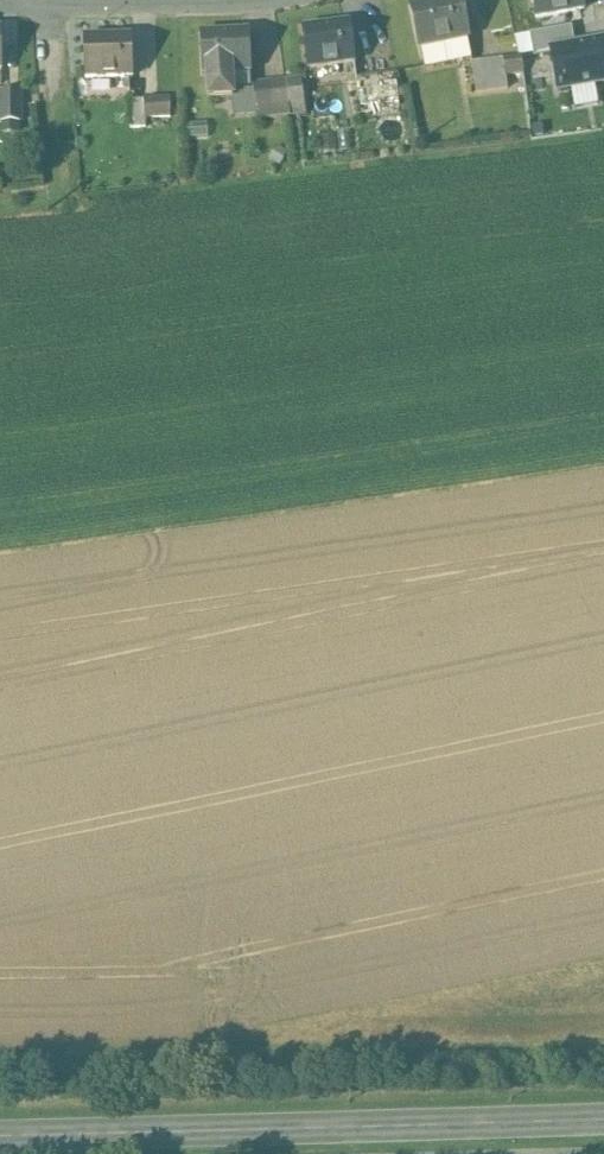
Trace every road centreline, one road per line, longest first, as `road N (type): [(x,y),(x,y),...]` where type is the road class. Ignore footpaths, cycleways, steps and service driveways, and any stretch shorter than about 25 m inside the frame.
road 1 (secondary): [(603,1125),(0,1139)]
road 2 (residential): [(39,0),(176,0)]

